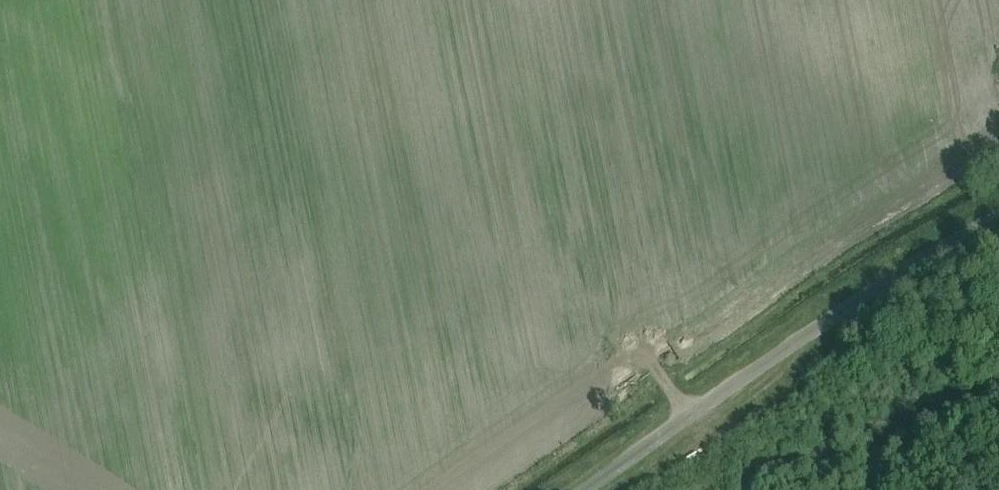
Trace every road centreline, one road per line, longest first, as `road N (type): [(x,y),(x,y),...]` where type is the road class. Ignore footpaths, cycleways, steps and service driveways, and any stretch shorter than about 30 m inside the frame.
road 1 (unclassified): [(586,489),(803,338),(998,220)]

